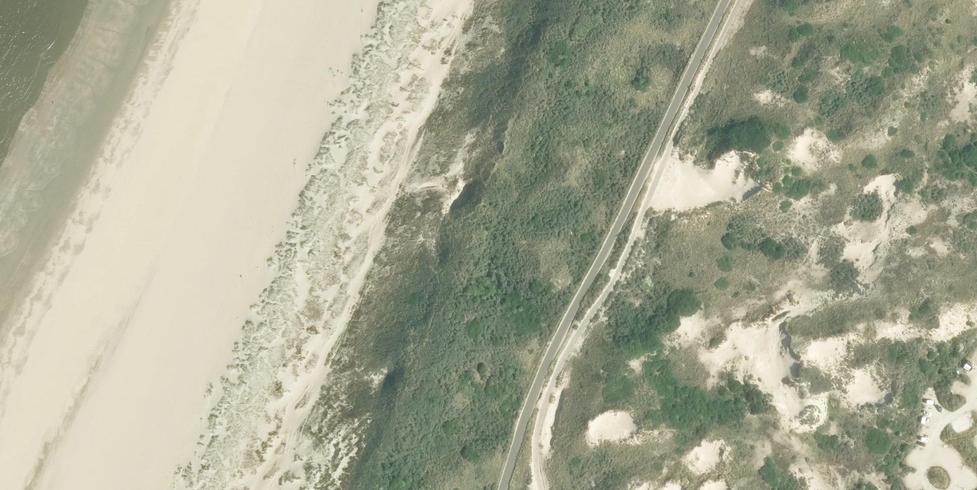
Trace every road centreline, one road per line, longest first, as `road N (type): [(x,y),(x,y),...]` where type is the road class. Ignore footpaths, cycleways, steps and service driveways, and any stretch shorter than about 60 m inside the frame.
road 1 (unclassified): [(502,489),(541,376),(725,0)]

